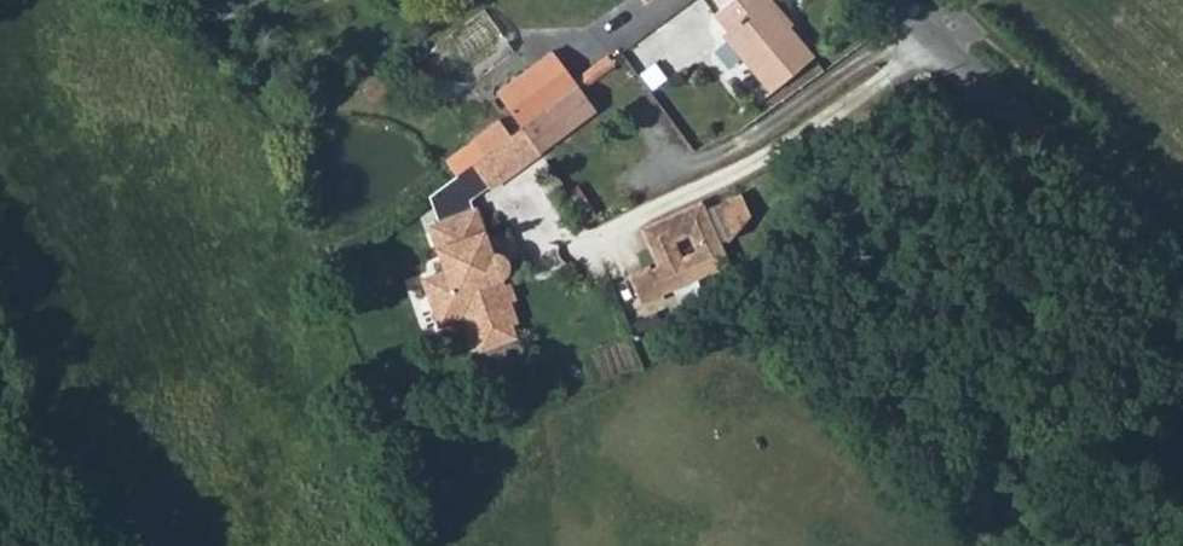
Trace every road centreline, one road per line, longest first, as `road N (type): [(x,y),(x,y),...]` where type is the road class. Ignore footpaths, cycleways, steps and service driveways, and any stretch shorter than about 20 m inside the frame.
road 1 (unclassified): [(1182,280),(894,0)]

